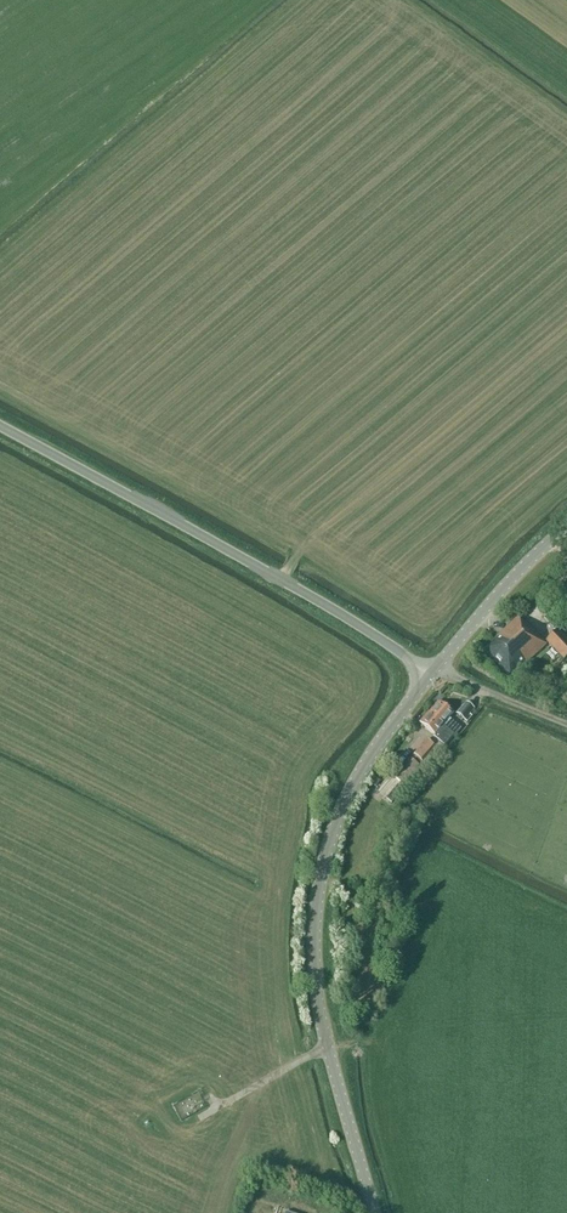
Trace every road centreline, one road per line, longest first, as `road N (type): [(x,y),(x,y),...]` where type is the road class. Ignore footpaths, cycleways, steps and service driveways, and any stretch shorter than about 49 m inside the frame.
road 1 (tertiary): [(375,1212),(321,1018),(318,894),(345,801),(430,675)]
road 2 (unclassified): [(430,675),(282,580),(0,426)]
road 3 (tertiary): [(430,675),(566,526)]
road 4 (track): [(438,666),(566,725)]

